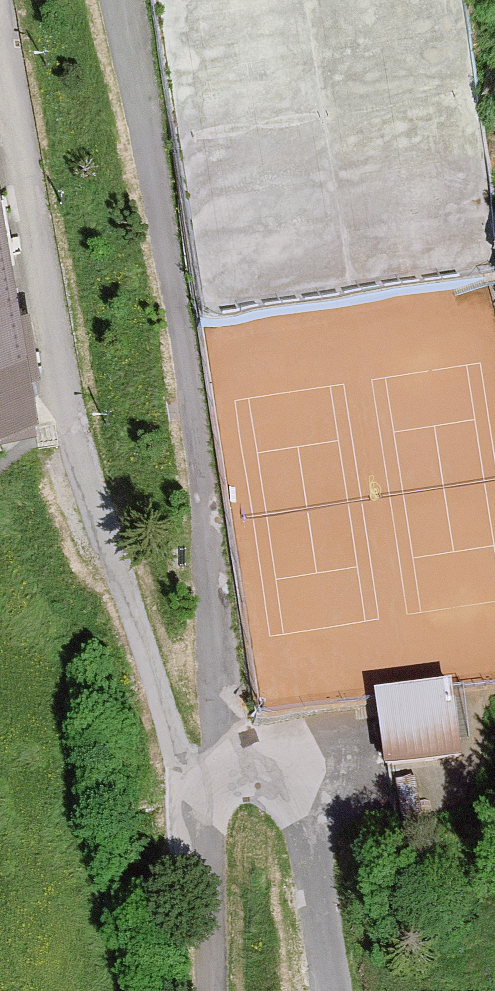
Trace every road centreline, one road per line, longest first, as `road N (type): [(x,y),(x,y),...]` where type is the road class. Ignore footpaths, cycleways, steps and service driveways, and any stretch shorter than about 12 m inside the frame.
road 1 (residential): [(219,774),(172,324),(107,0)]
road 2 (residential): [(0,44),(72,432),(174,752),(191,771)]
road 3 (unclassified): [(219,774),(267,779),(291,794),(302,815),(332,990)]
road 4 (unclassified): [(213,990),(219,774)]

